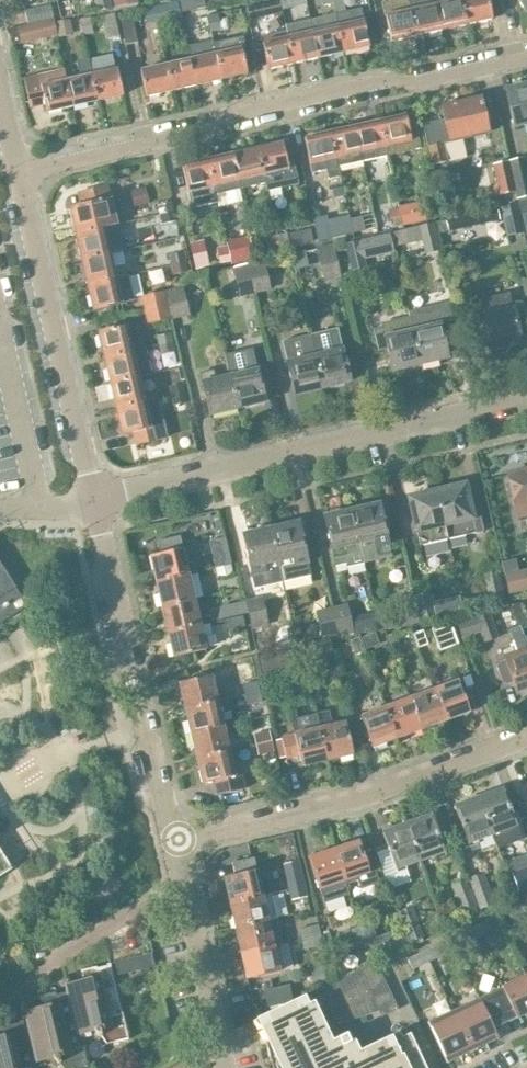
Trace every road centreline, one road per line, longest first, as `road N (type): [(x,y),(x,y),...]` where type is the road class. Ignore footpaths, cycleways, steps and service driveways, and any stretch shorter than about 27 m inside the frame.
road 1 (residential): [(526,57),(226,115),(204,130),(19,172)]
road 2 (residential): [(95,496),(526,396)]
road 3 (residential): [(176,841),(408,782),(526,739)]
road 4 (residential): [(176,841),(95,496)]
road 5 (residential): [(95,496),(19,172)]
road 6 (residential): [(0,300),(41,507),(95,496)]
road 7 (residential): [(225,1067),(176,841)]

